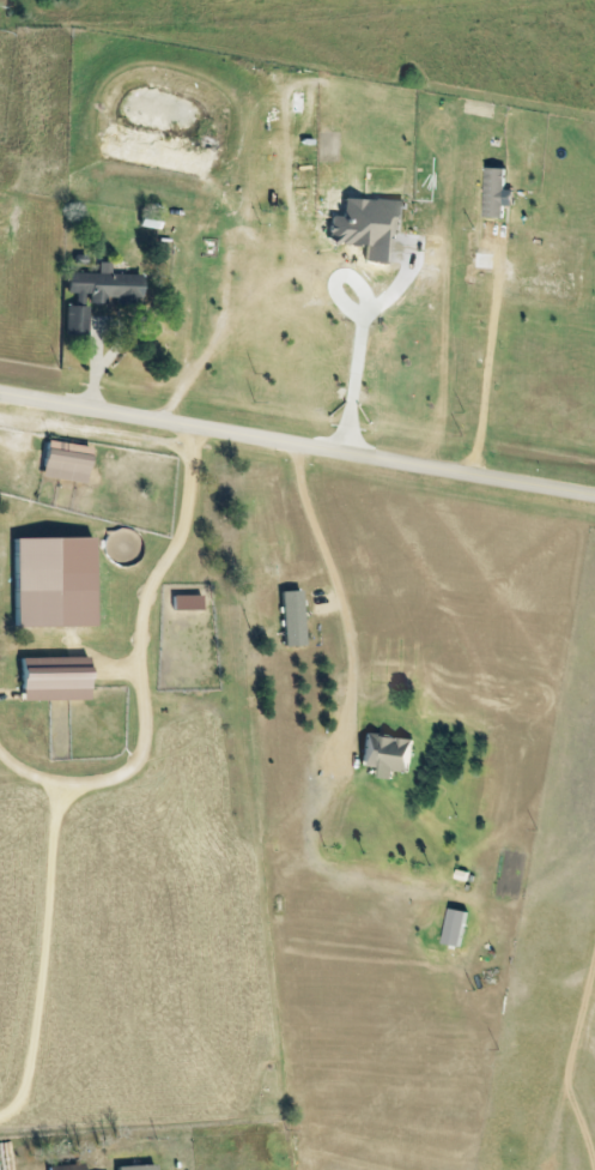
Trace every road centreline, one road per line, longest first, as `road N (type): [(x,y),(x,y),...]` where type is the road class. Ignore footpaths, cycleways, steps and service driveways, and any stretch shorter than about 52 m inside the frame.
road 1 (tertiary): [(594,494),(0,393)]

